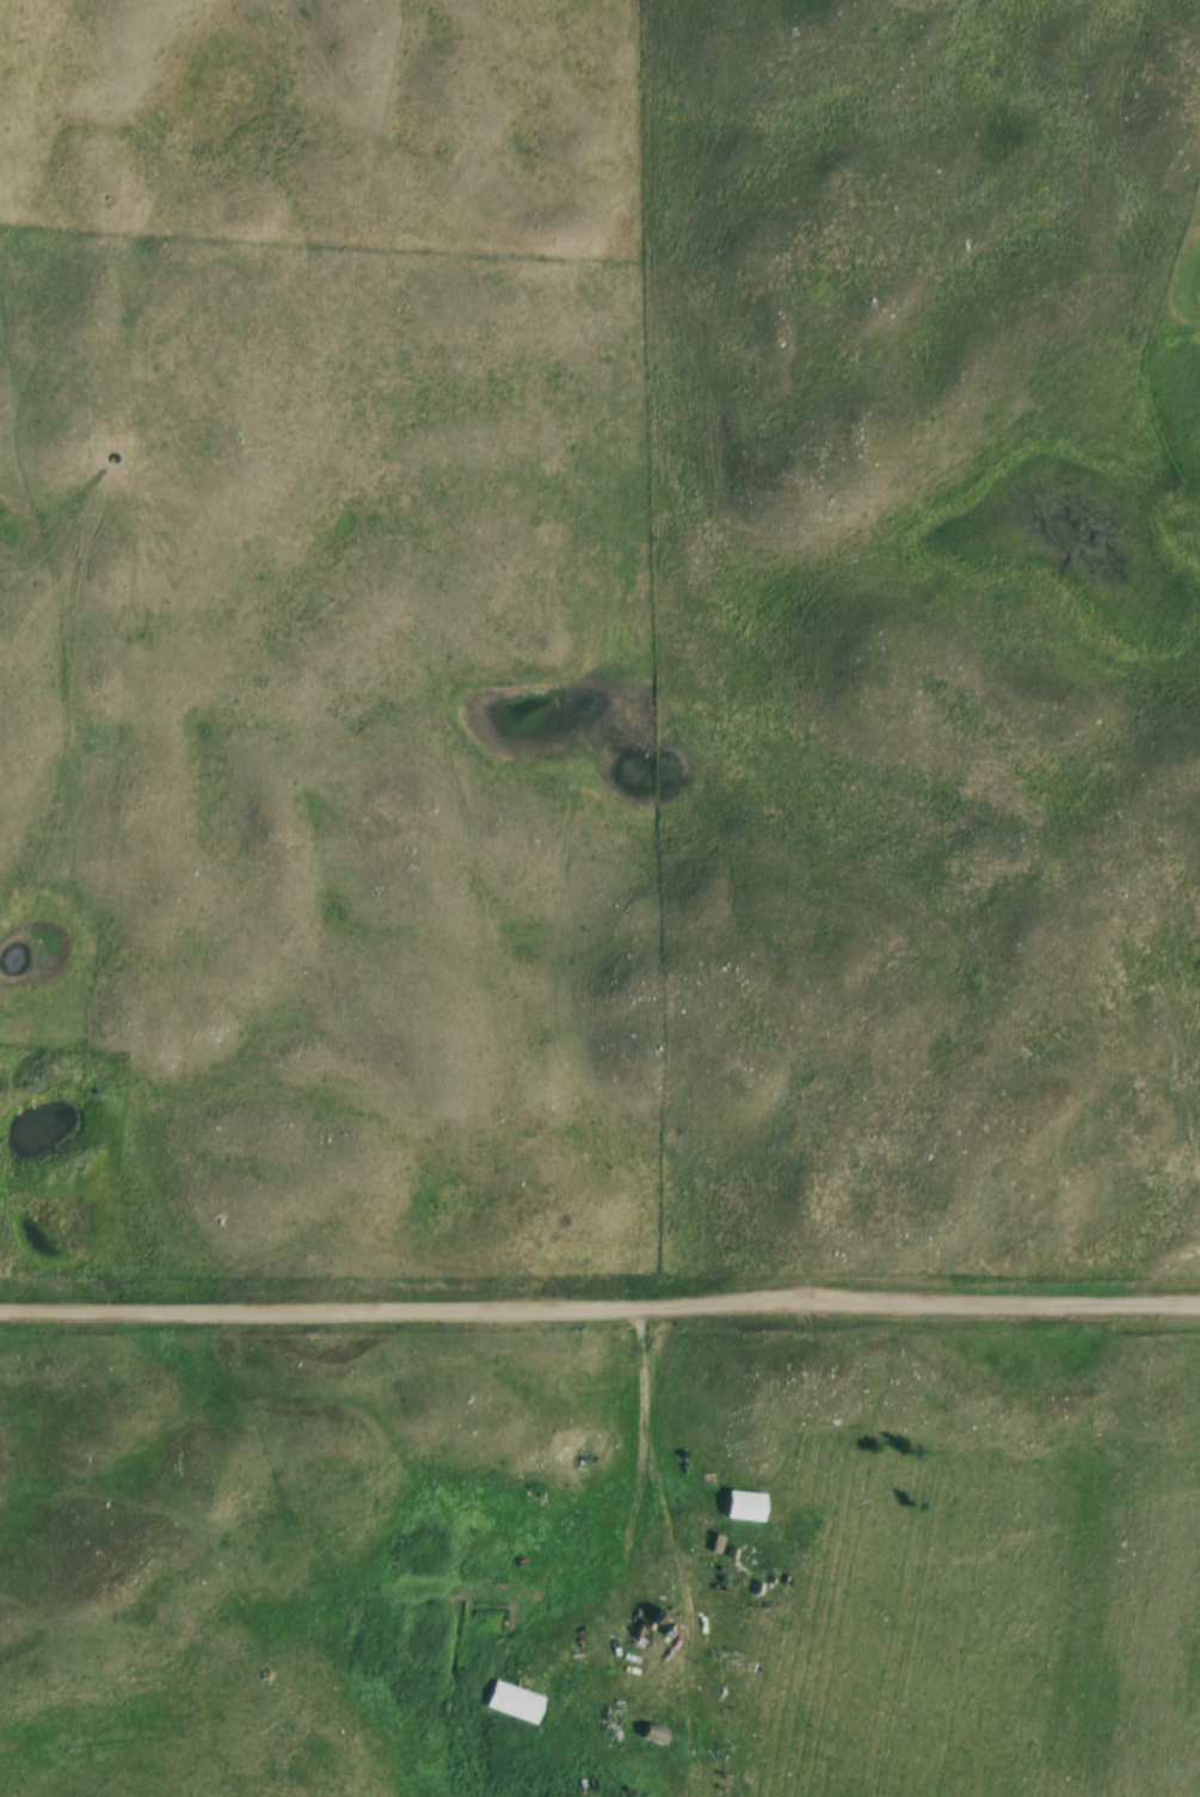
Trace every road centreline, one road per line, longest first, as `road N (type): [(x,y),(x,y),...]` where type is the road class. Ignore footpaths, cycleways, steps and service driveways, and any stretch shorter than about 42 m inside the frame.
road 1 (residential): [(1199,1303),(839,1298),(657,1311),(0,1313)]

